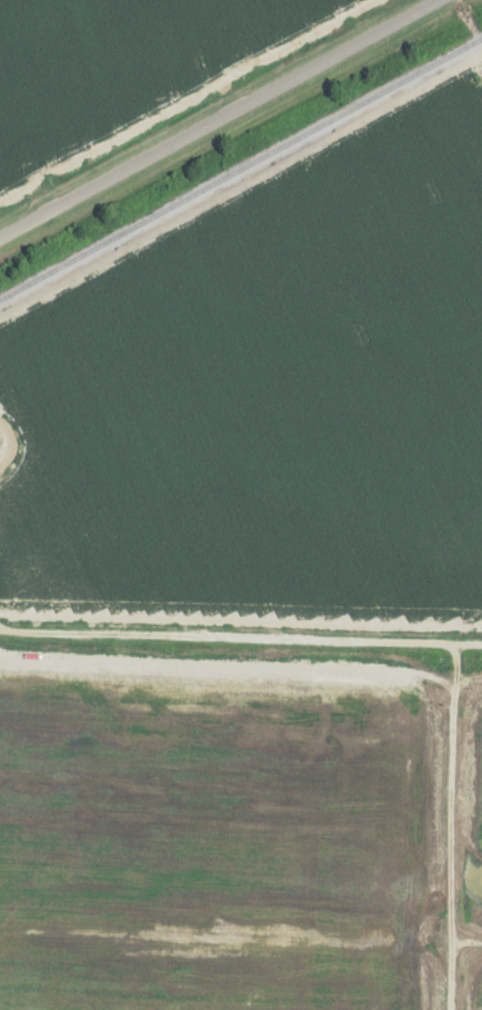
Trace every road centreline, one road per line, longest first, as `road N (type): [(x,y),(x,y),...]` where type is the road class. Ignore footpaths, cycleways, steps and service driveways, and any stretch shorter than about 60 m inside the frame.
road 1 (tertiary): [(0,237),(440,0)]
road 2 (residential): [(481,646),(0,629)]

